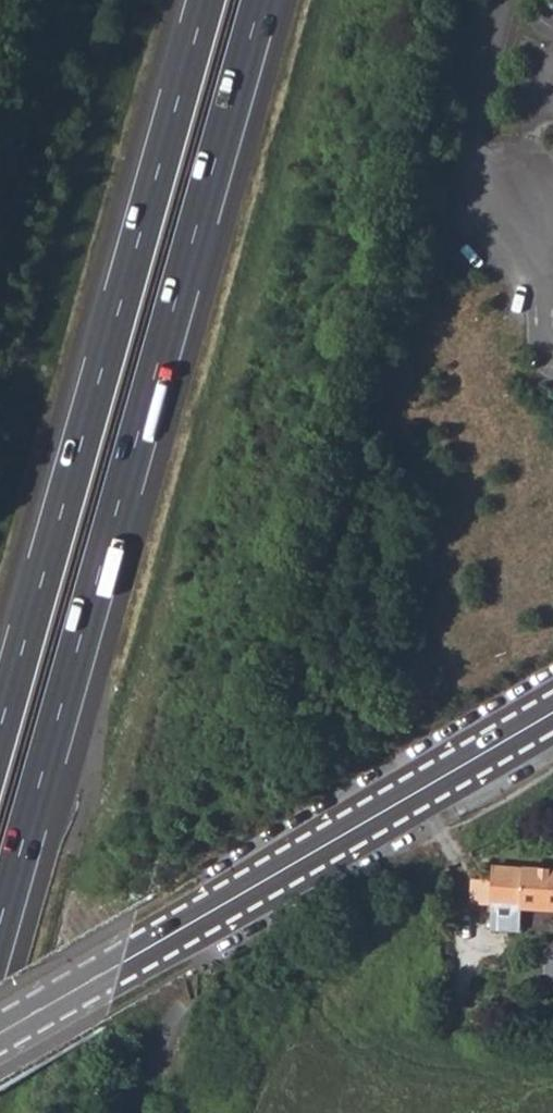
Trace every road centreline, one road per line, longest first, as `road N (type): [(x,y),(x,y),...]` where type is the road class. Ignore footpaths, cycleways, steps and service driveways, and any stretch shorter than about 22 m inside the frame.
road 1 (trunk): [(0,923),(261,0)]
road 2 (trunk): [(206,0),(0,729)]
road 3 (tertiary): [(0,1028),(552,708)]

